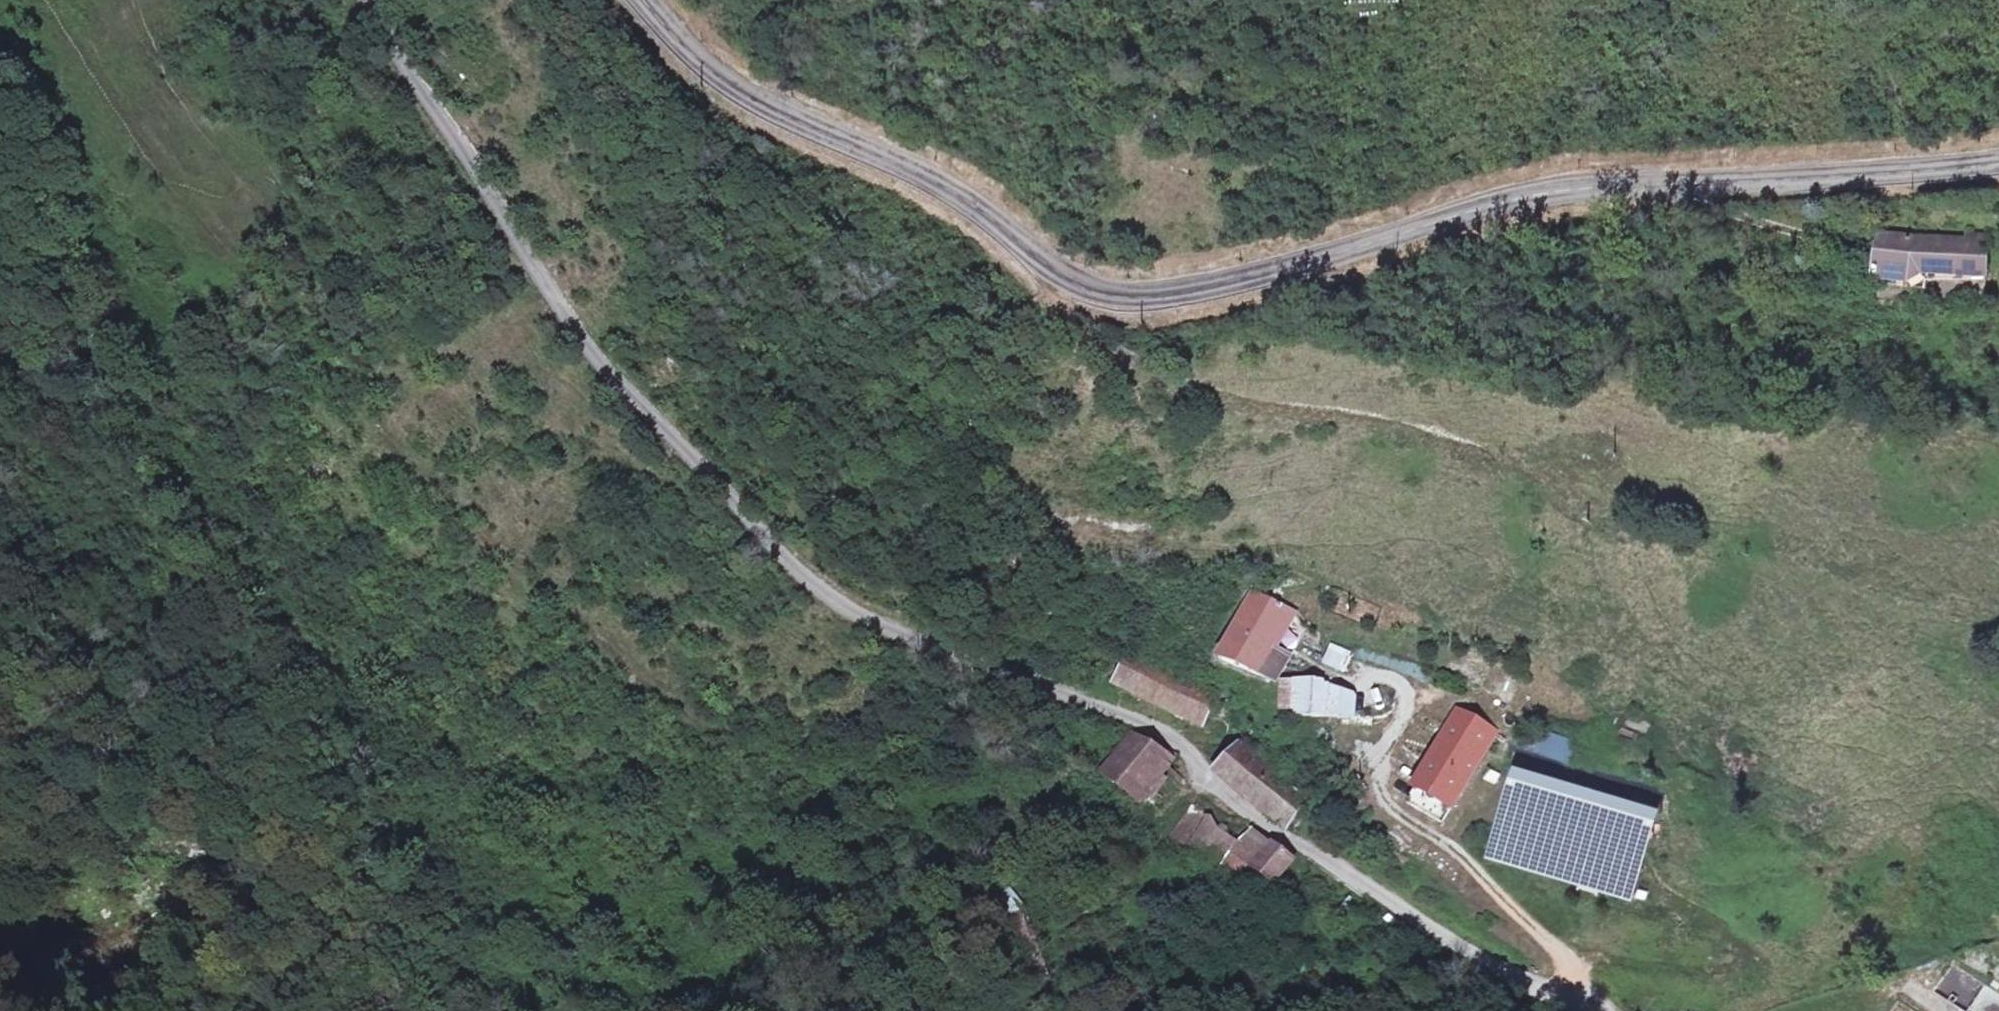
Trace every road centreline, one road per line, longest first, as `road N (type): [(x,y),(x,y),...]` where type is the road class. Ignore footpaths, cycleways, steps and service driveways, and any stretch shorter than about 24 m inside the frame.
road 1 (unclassified): [(1590,1010),(1453,947),(1237,807),(1185,751),(1140,721),(881,628),(820,590),(551,298),(394,45),(377,0)]
road 2 (secondary): [(1998,163),(1541,194),(1272,274),(1132,301),(1092,293),(1053,271),(960,194),(728,85),(645,0)]

